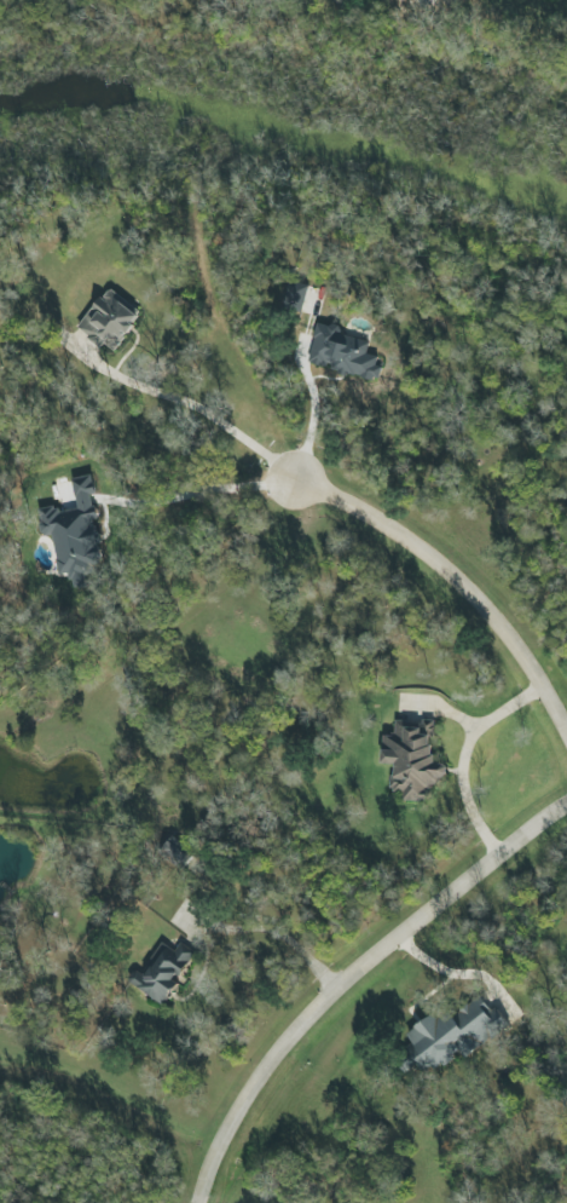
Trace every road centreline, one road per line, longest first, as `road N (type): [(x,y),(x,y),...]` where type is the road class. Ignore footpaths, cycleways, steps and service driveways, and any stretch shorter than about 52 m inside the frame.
road 1 (residential): [(566,801),(335,985),(267,1059),(224,1129),(194,1202)]
road 2 (residential): [(294,478),(376,519),(452,574),(520,650),(566,737)]

